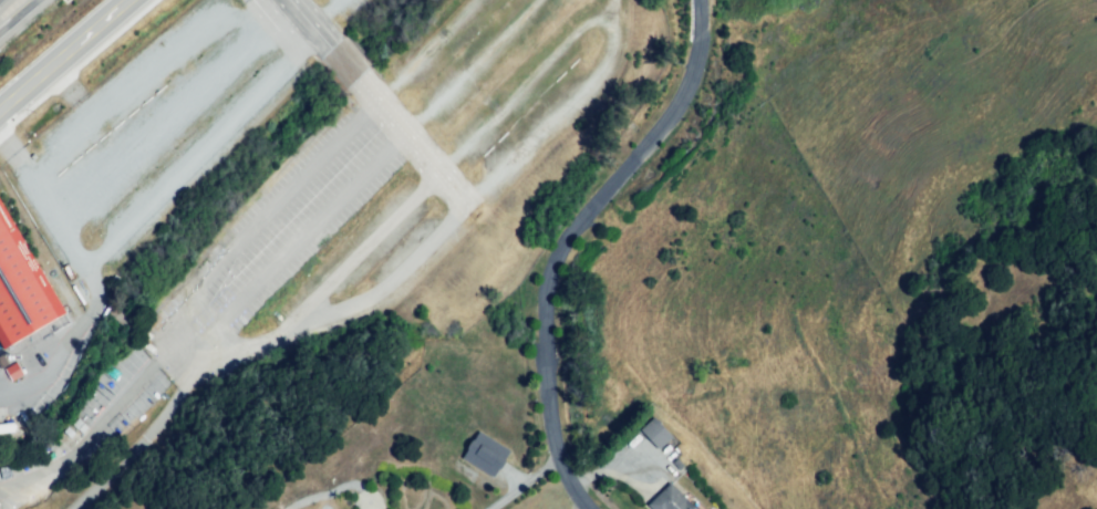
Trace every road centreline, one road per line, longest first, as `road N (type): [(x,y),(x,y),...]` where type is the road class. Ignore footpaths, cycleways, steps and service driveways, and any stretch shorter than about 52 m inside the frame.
road 1 (residential): [(693,0),(696,33),(675,108),(562,253),(550,331),(563,464),(566,481),(594,508)]
road 2 (residential): [(132,0),(0,120)]

